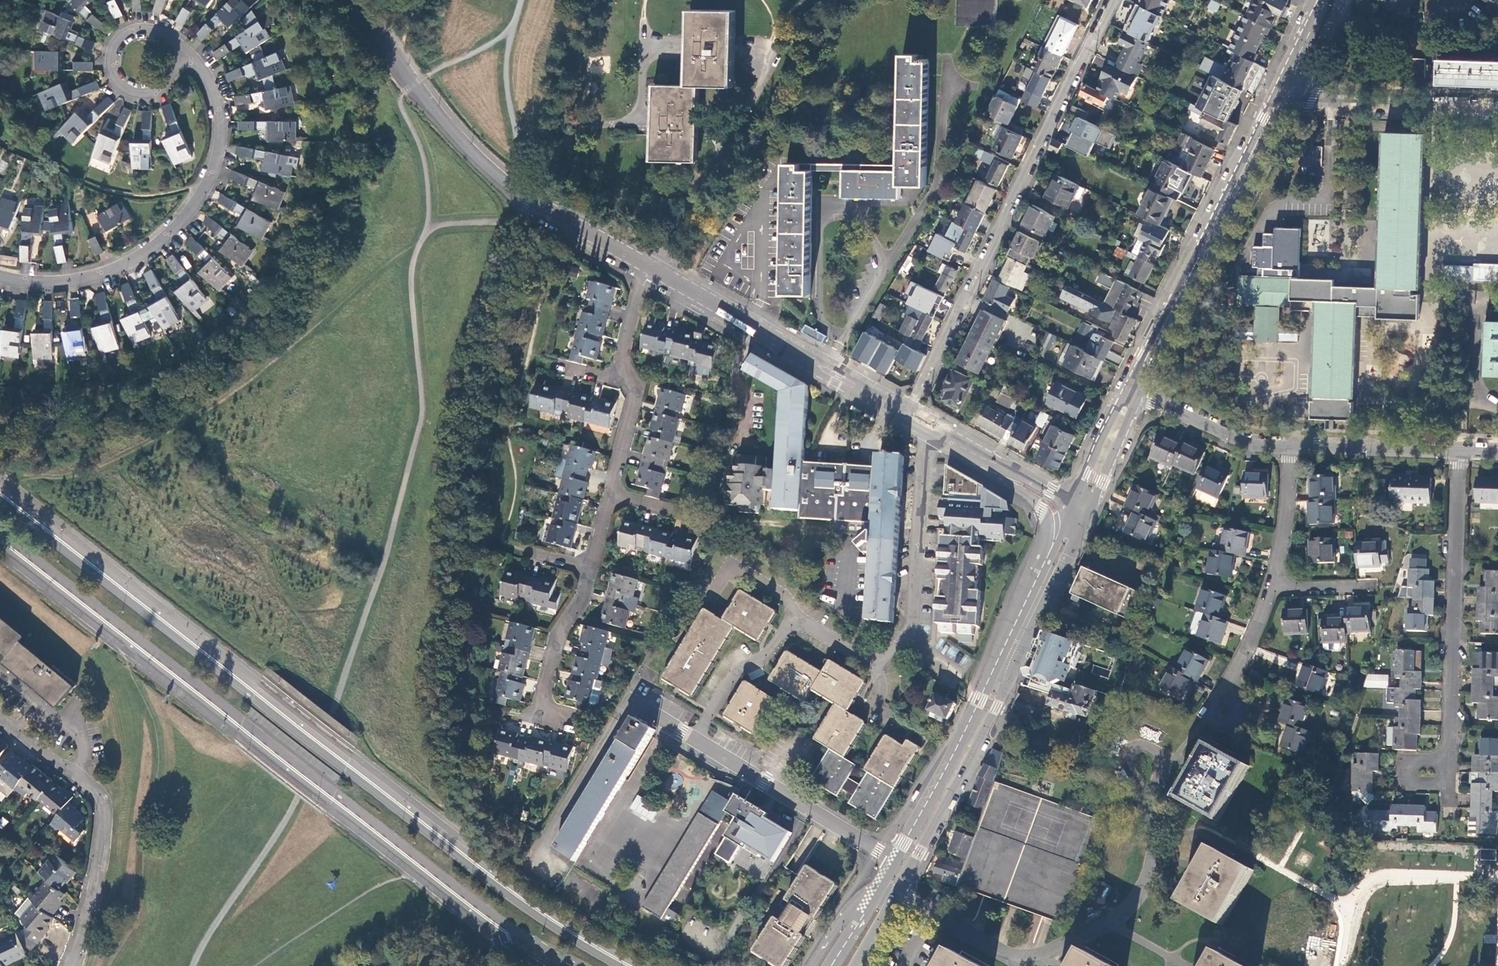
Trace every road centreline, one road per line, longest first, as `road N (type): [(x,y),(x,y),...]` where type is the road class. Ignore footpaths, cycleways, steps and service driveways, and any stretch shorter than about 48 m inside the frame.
road 1 (primary): [(0,536),(537,948)]
road 2 (residential): [(910,411),(1110,0)]
road 3 (primary): [(888,890),(898,889),(984,736),(1091,509)]
road 4 (residential): [(0,276),(62,281),(103,273),(160,243),(193,209),(217,163),(221,120),(208,77),(185,55)]
road 5 (residential): [(888,890),(1007,953),(1035,955),(1107,922),(1136,897),(1153,848),(1147,803)]
road 6 (primary): [(1049,552),(894,860)]
road 7 (primary): [(1142,393),(1172,320),(1294,97)]
road 8 (primary): [(1278,97),(1125,385)]
road 9 (residential): [(1459,452),(1450,761)]
road 10 (residential): [(634,702),(894,860)]
road 11 (residential): [(72,965),(94,898),(104,803),(0,716)]
road 12 (residential): [(651,269),(910,411)]
road 13 (residential): [(354,0),(458,140),(535,205)]
road 14 (residential): [(535,205),(566,142),(600,124),(640,123),(644,46),(682,47)]
road 15 (residential): [(931,423),(913,626),(895,650)]
road 16 (residential): [(591,569),(581,607),(558,641),(539,720),(587,732)]
road 17 (residential): [(1294,97),(1497,104)]
road 18 (residential): [(1459,452),(1291,446)]
road 19 (residential): [(185,55),(154,28),(121,40),(113,60),(120,83),(136,92),(160,89)]
road 20 (residential): [(1291,446),(1249,444),(1142,393)]
road 21 (residential): [(651,269),(726,145)]
road 22 (residential): [(726,145),(776,61),(776,53),(737,52)]
road 23 (residential): [(1291,446),(1287,521),(1272,589)]
road 24 (residential): [(535,205),(651,269)]
road 25 (primary): [(1091,509),(1142,393)]
road 26 (primary): [(1125,385),(1074,500)]
road 27 (residential): [(619,380),(635,393),(610,494)]
road 28 (residential): [(1147,803),(1163,762),(1138,744),(1128,763),(1140,788)]

